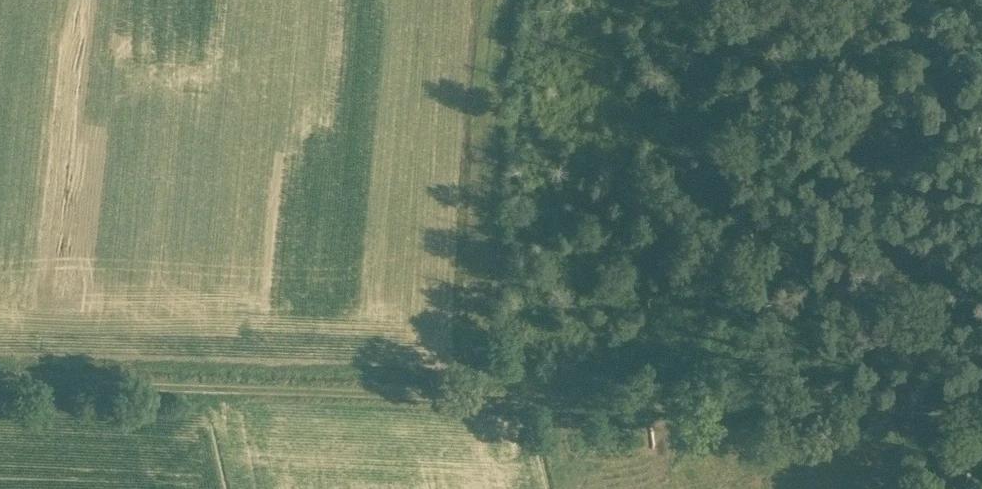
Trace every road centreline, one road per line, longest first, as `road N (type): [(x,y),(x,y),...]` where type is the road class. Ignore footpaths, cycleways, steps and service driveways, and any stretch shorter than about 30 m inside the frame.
road 1 (track): [(0,387),(981,414)]

